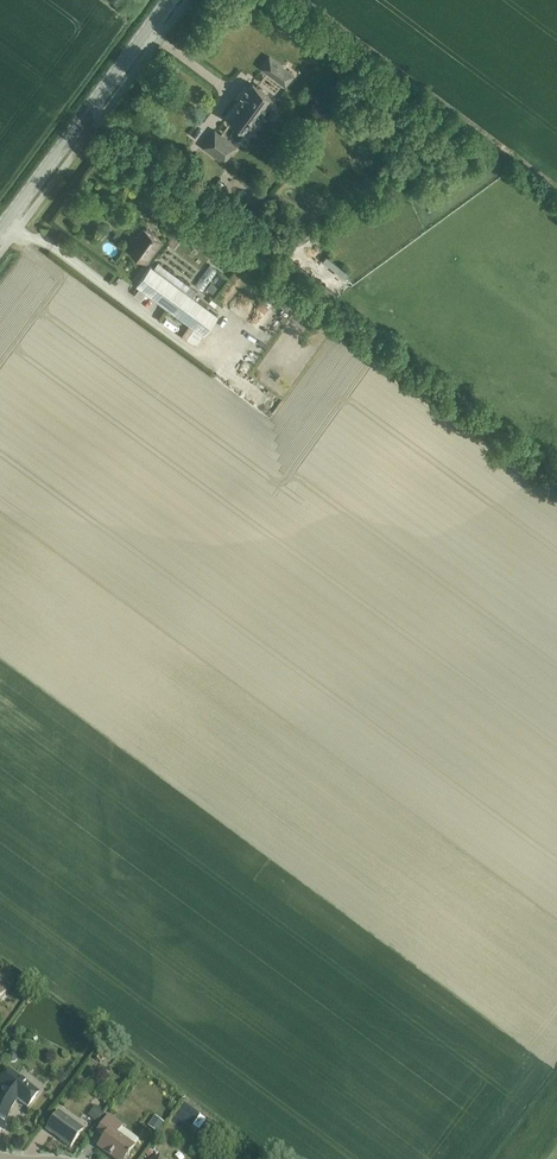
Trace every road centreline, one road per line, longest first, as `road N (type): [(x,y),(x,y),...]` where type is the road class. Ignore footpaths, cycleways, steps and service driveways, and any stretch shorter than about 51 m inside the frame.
road 1 (secondary): [(0,235),(175,0)]

